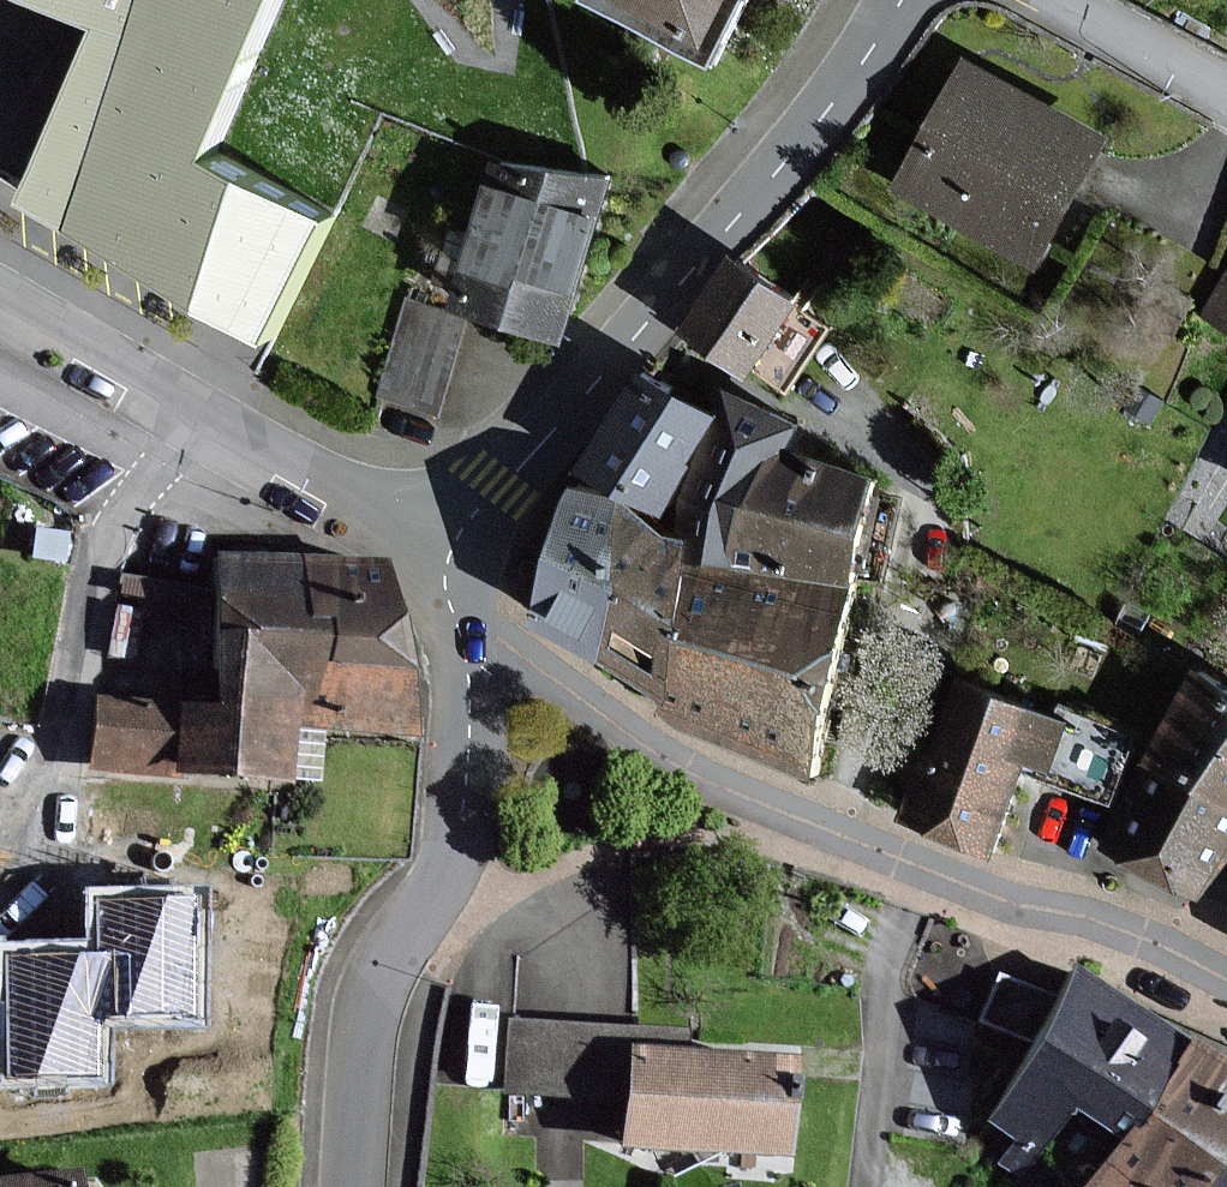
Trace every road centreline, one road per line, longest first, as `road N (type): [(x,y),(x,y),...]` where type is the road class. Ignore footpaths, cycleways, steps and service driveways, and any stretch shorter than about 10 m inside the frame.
road 1 (residential): [(1200,967),(1130,933),(779,814),(687,770),(517,653),(452,577)]
road 2 (residential): [(899,0),(868,53),(722,235),(474,524),(452,577)]
road 3 (residential): [(452,577),(451,618),(471,684),(460,851),(442,905),(404,950),(374,1017),(360,1186)]
road 4 (residential): [(452,577),(364,502),(0,282)]
road 5 (residential): [(1050,0),(1226,96)]

